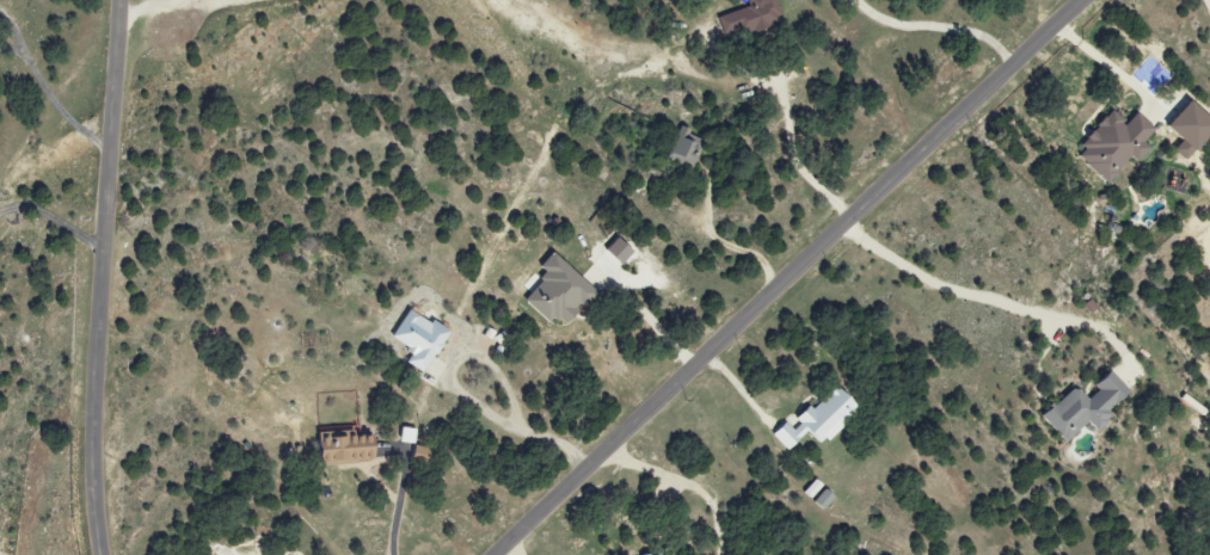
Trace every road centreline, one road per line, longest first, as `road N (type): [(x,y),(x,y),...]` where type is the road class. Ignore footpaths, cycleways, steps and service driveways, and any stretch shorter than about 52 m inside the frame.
road 1 (residential): [(1079,0),(494,554)]
road 2 (residential): [(100,554),(91,501),(91,391),(120,0)]

